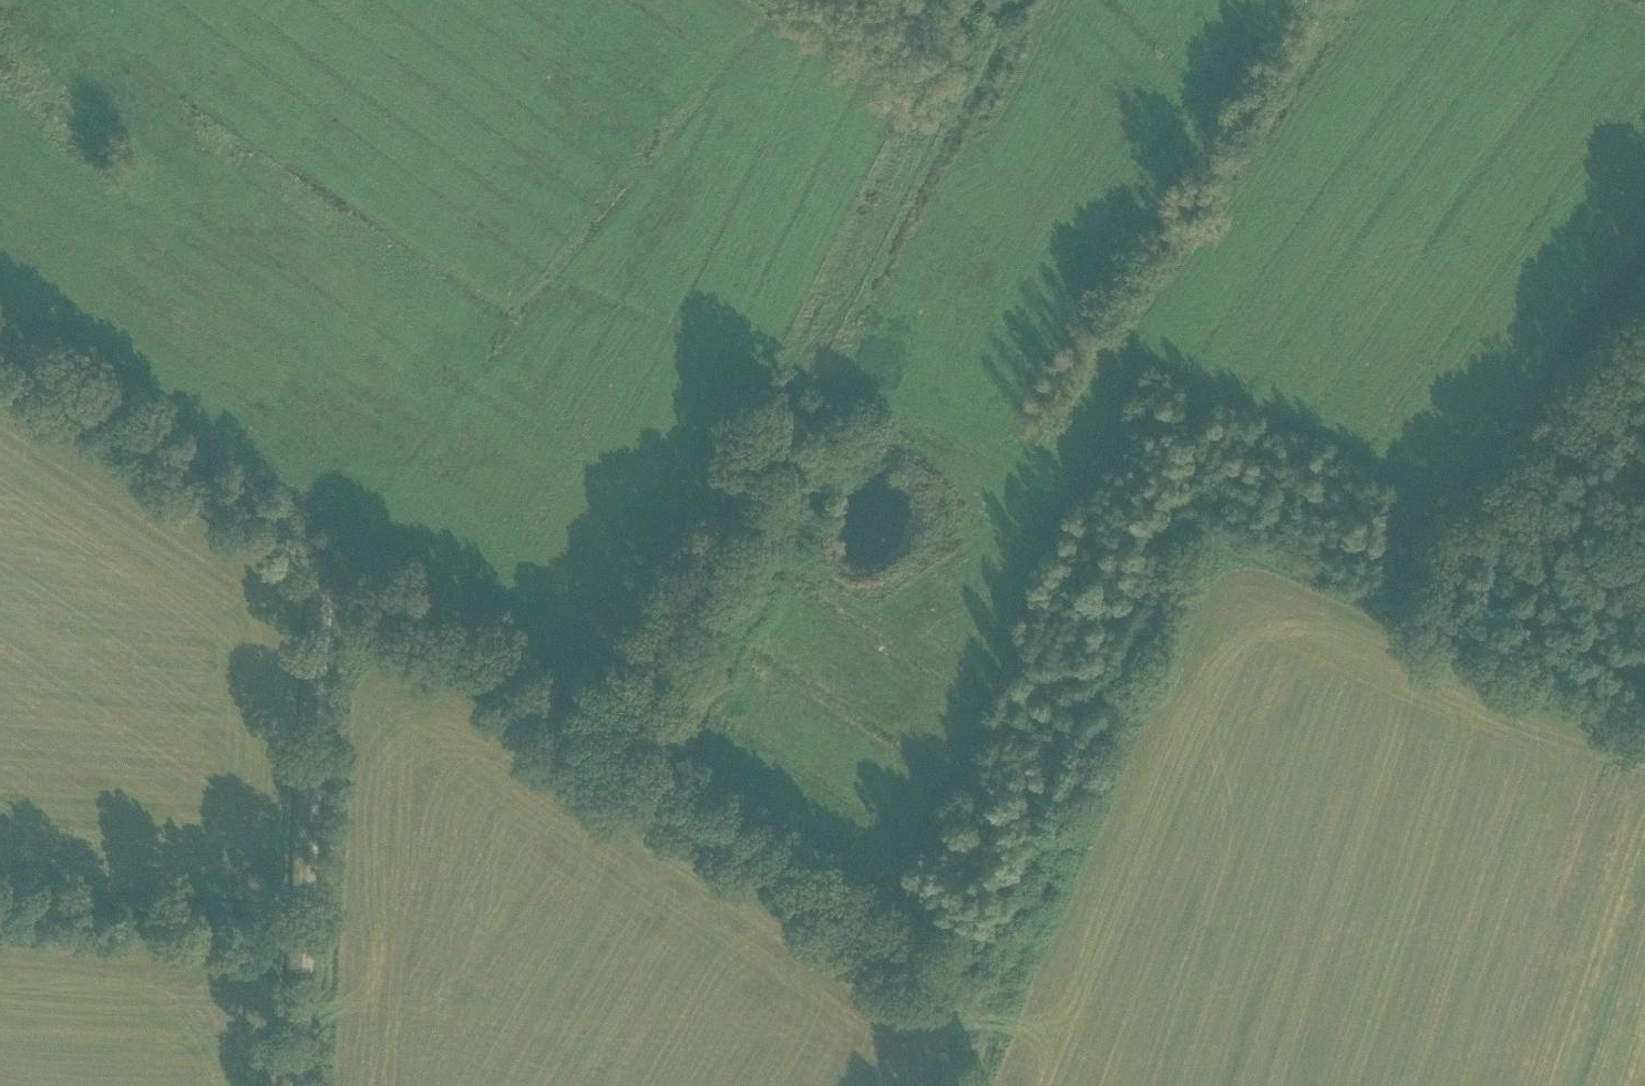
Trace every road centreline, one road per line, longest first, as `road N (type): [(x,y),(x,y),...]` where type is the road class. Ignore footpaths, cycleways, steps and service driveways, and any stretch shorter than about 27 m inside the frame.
road 1 (track): [(1002,0),(622,771)]
road 2 (track): [(0,350),(622,771)]
road 3 (track): [(622,771),(976,1003),(992,1020),(994,1044),(971,1085)]
road 4 (unclassified): [(302,1085),(332,575)]

